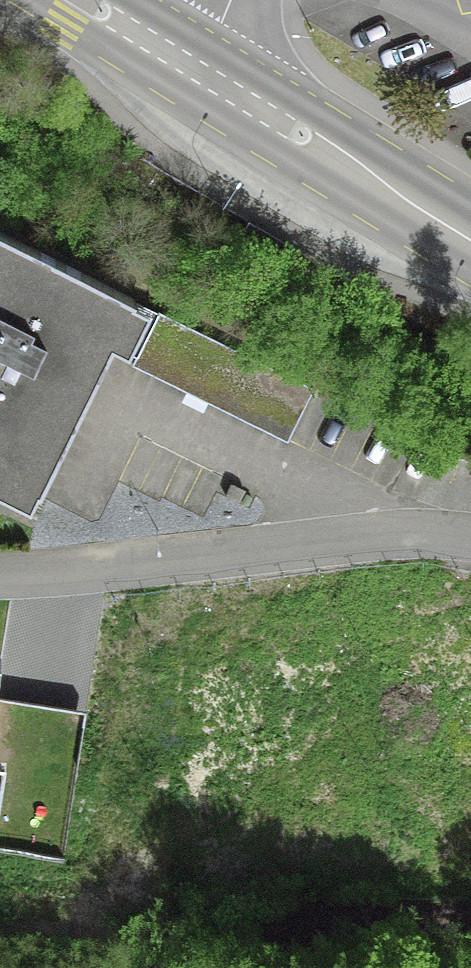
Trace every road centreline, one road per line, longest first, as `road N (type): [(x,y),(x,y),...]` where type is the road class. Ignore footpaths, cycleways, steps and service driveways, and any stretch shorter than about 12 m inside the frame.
road 1 (residential): [(470,539),(307,544),(0,576)]
road 2 (primary): [(470,237),(198,69)]
road 3 (track): [(470,905),(280,923),(173,967)]
road 4 (primary): [(198,69),(88,0)]

